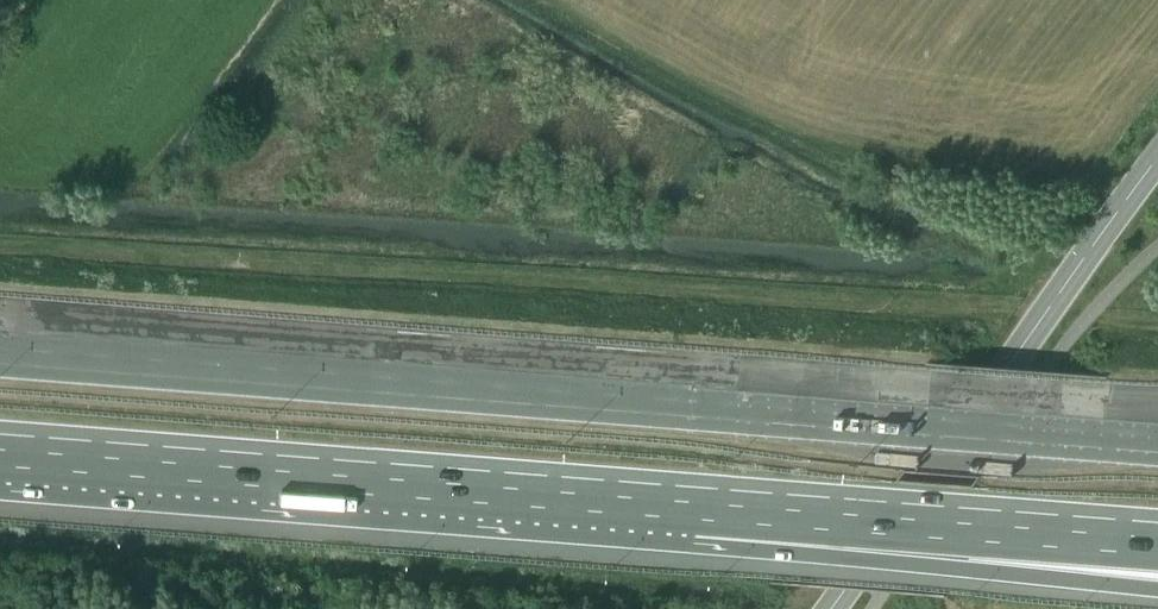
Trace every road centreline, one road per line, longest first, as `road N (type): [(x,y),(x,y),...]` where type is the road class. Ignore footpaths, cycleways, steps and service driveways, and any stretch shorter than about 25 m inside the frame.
road 1 (motorway): [(1157,435),(0,347)]
road 2 (motorway): [(0,449),(699,505)]
road 3 (tertiary): [(832,608),(1157,161)]
road 4 (motorway): [(699,505),(837,559),(1157,590)]
road 5 (motorway): [(699,505),(1157,538)]

